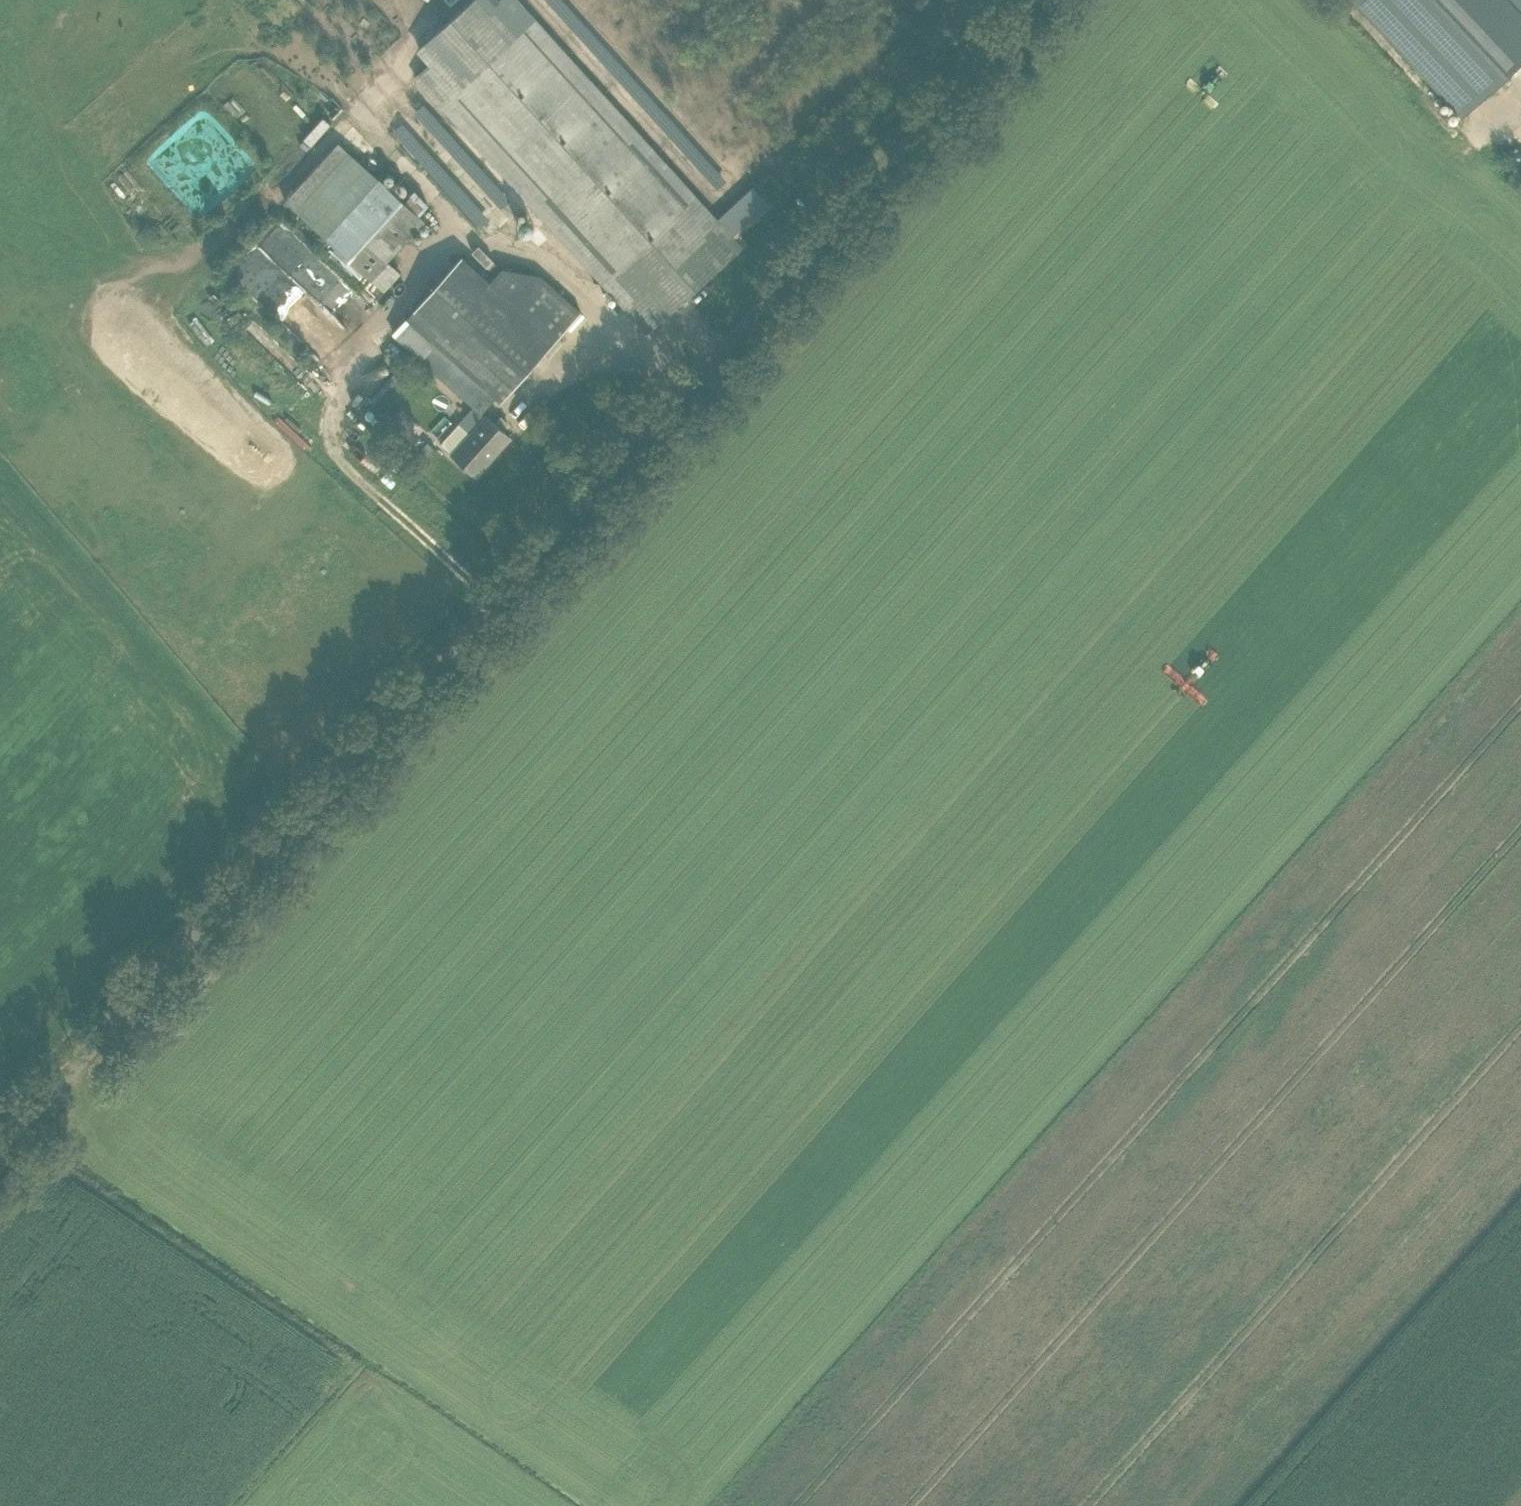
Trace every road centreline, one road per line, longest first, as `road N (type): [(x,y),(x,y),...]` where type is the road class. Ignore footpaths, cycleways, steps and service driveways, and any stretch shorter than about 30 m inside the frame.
road 1 (unclassified): [(0,1150),(1024,0)]

